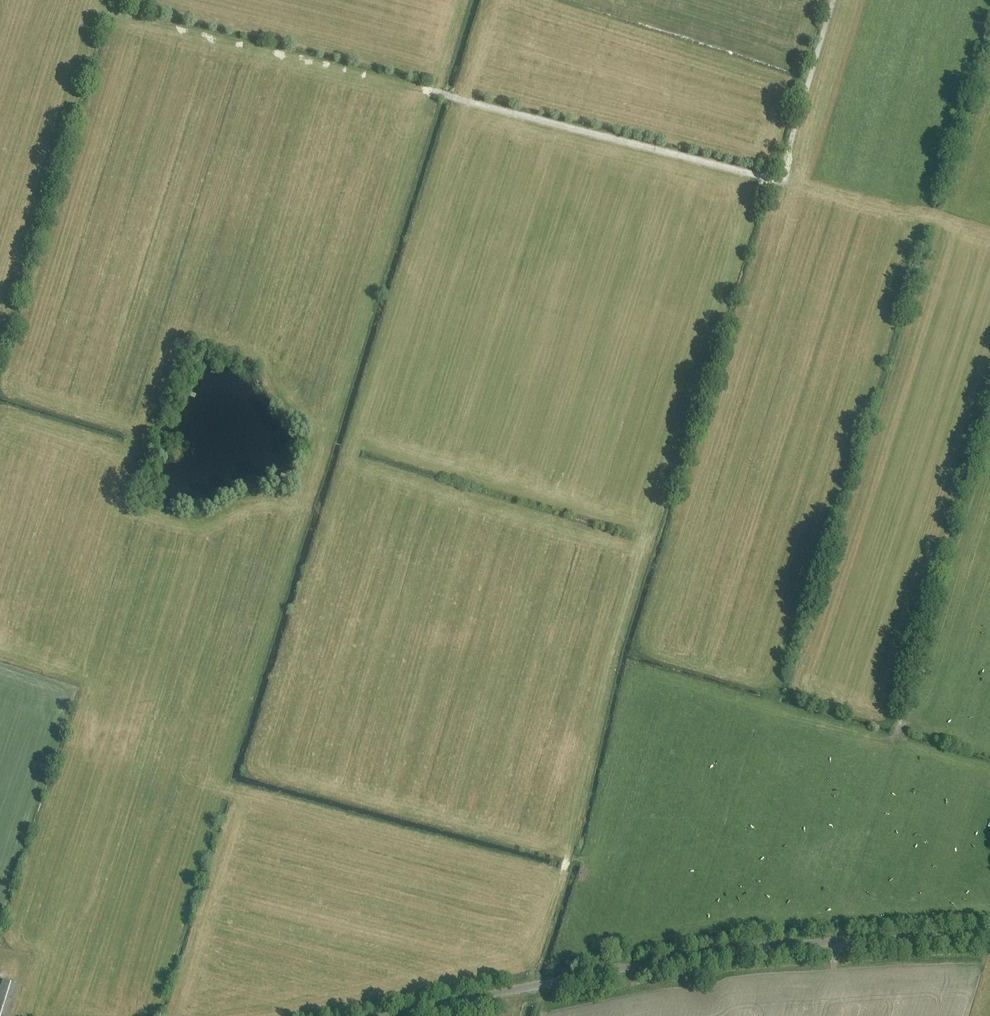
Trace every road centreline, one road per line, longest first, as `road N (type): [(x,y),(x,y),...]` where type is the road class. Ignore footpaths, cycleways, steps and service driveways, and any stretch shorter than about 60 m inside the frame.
road 1 (unclassified): [(394,1015),(722,950),(989,932)]

